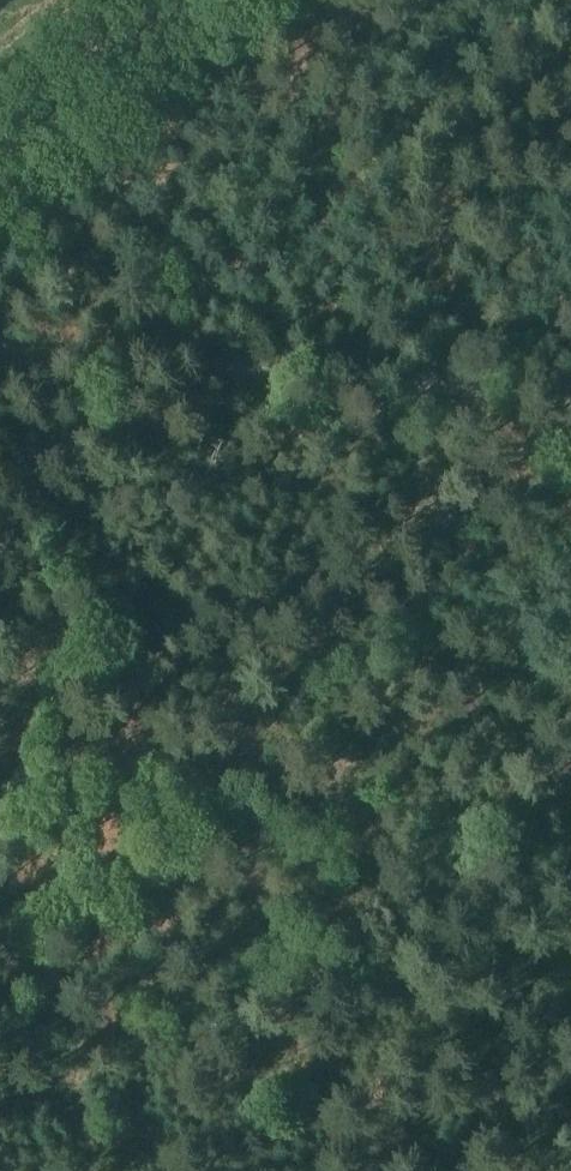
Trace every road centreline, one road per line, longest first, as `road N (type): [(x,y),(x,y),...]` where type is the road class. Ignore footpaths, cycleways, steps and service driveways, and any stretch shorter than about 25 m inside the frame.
road 1 (track): [(0,174),(215,0)]

